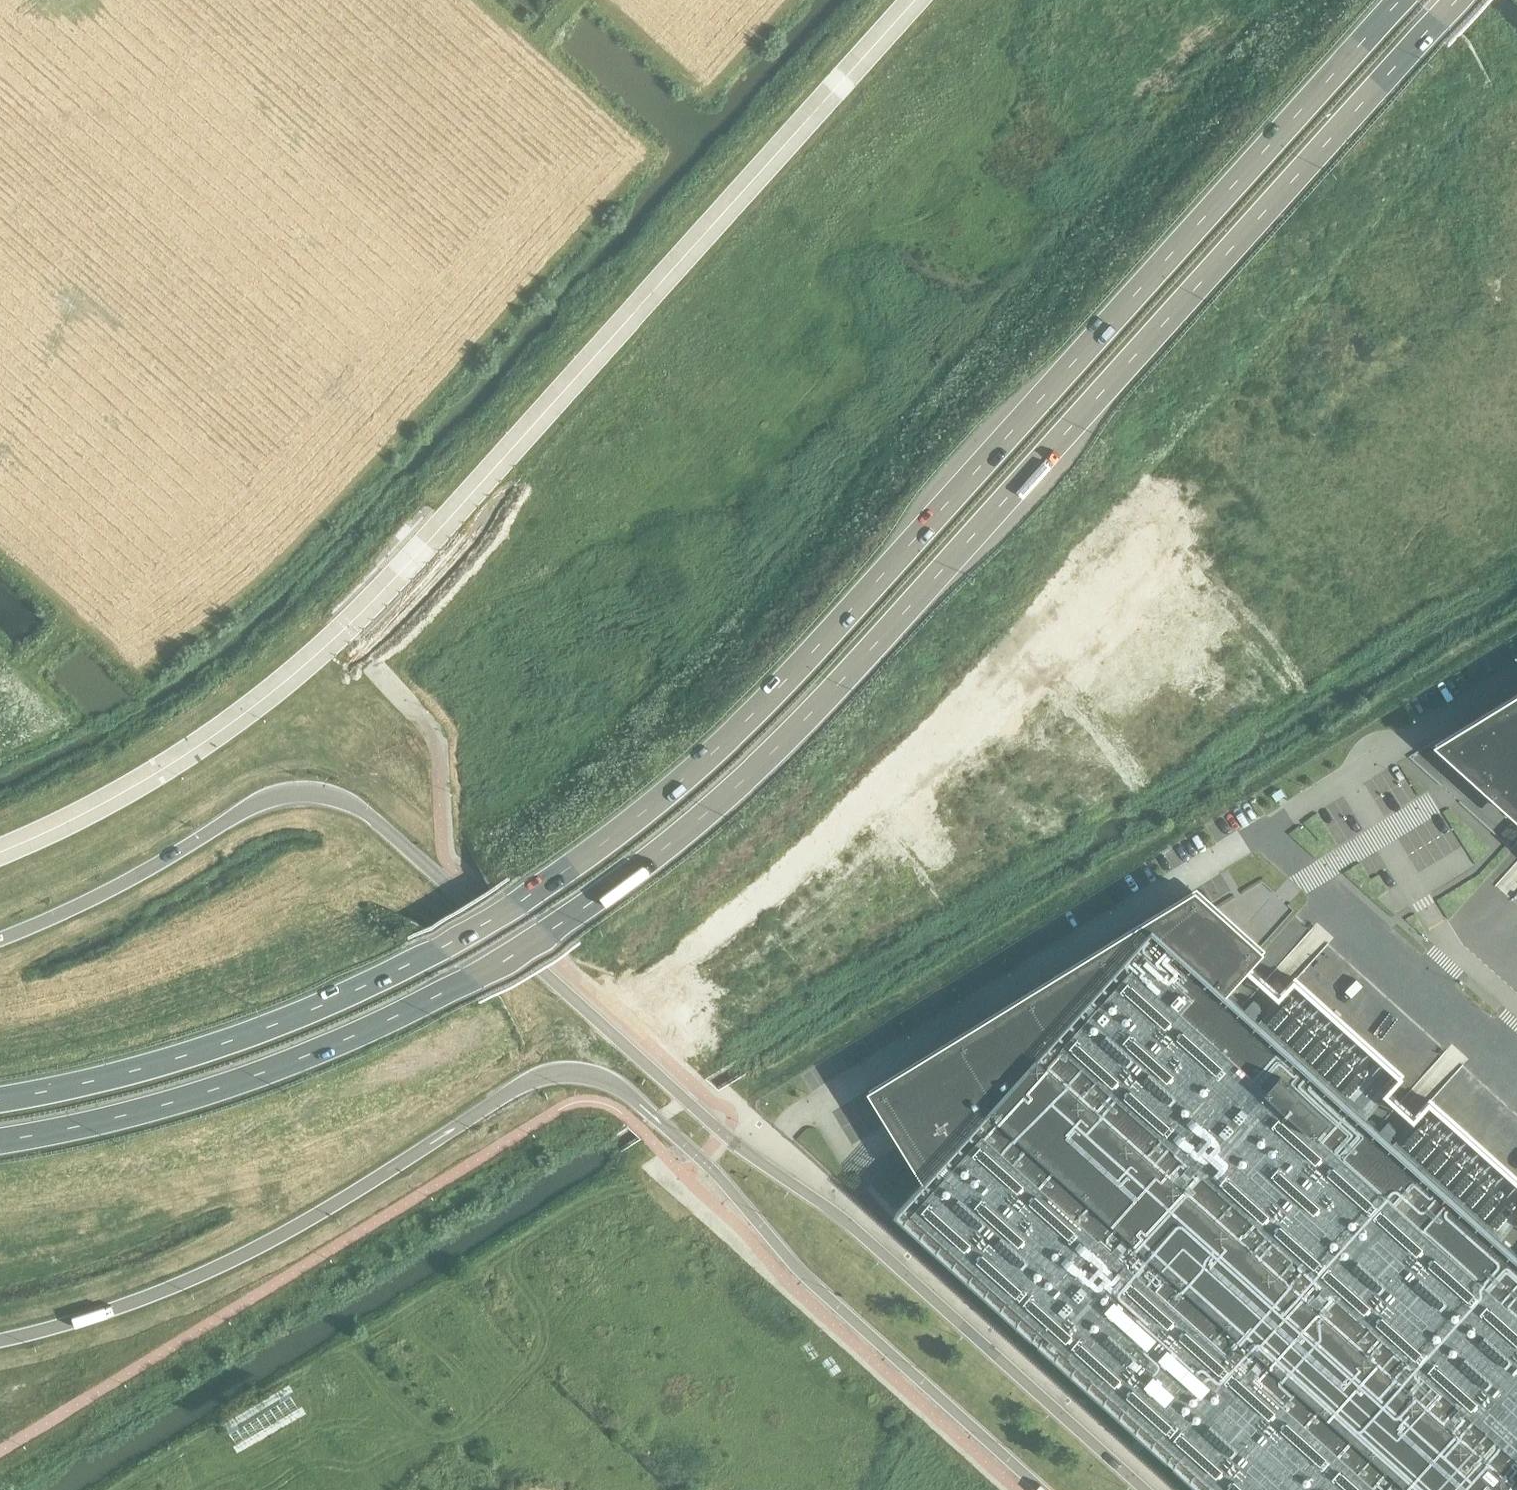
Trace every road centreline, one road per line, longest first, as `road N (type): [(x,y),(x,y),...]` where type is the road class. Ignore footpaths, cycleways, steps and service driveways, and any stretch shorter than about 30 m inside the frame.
road 1 (trunk): [(0,1140),(174,1101),(307,1055),(437,994),(628,876),(810,714),(1455,0)]
road 2 (trunk): [(1399,0),(805,660),(639,815),(514,903),(346,994),(191,1053),(0,1099)]
road 3 (trunk): [(1146,1489),(848,1222),(722,1133),(351,802),(311,791),(270,797),(109,890),(0,938)]
road 4 (trunk): [(0,1339),(93,1314),(228,1261),(520,1084),(581,1071),(622,1088),(701,1159),(812,1284),(1041,1489)]

